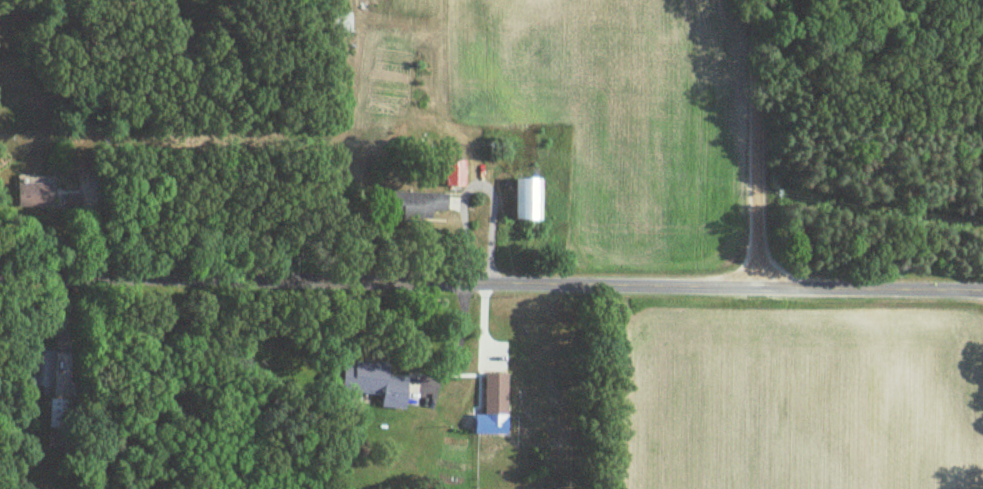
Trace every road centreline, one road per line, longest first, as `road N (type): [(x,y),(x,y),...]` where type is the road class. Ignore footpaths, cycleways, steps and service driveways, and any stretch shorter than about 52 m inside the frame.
road 1 (residential): [(982,290),(0,276)]
road 2 (residential): [(756,286),(755,0)]

